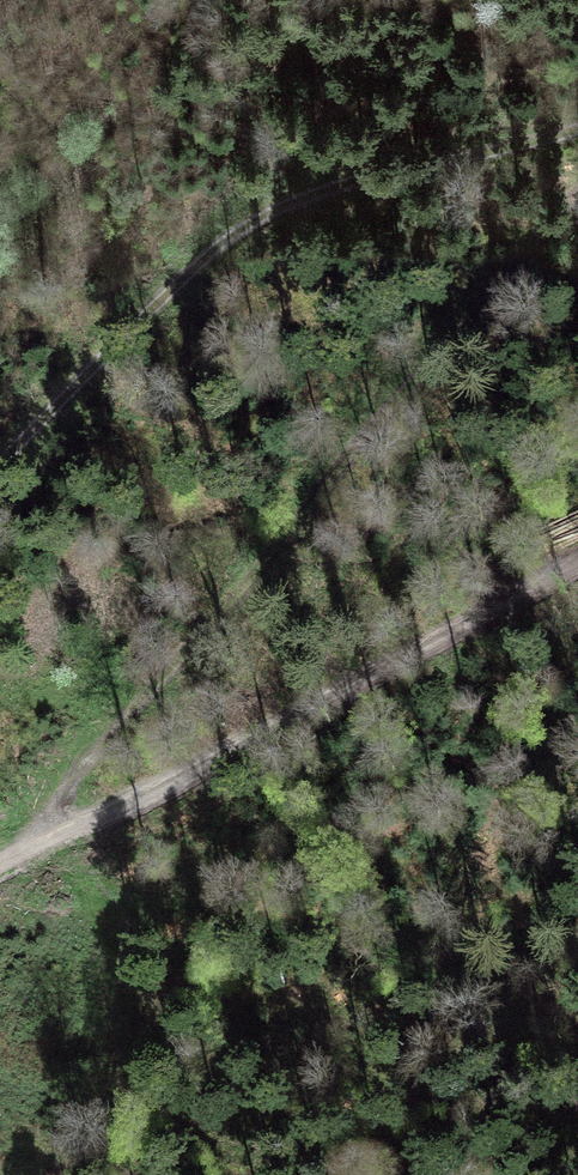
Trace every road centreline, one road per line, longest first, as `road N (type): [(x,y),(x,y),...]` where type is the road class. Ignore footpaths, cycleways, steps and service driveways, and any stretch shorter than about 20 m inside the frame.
road 1 (track): [(30,855),(71,781),(577,197)]
road 2 (track): [(577,136),(414,172),(289,224),(227,260),(91,366),(0,457)]
road 3 (track): [(0,870),(577,563)]

